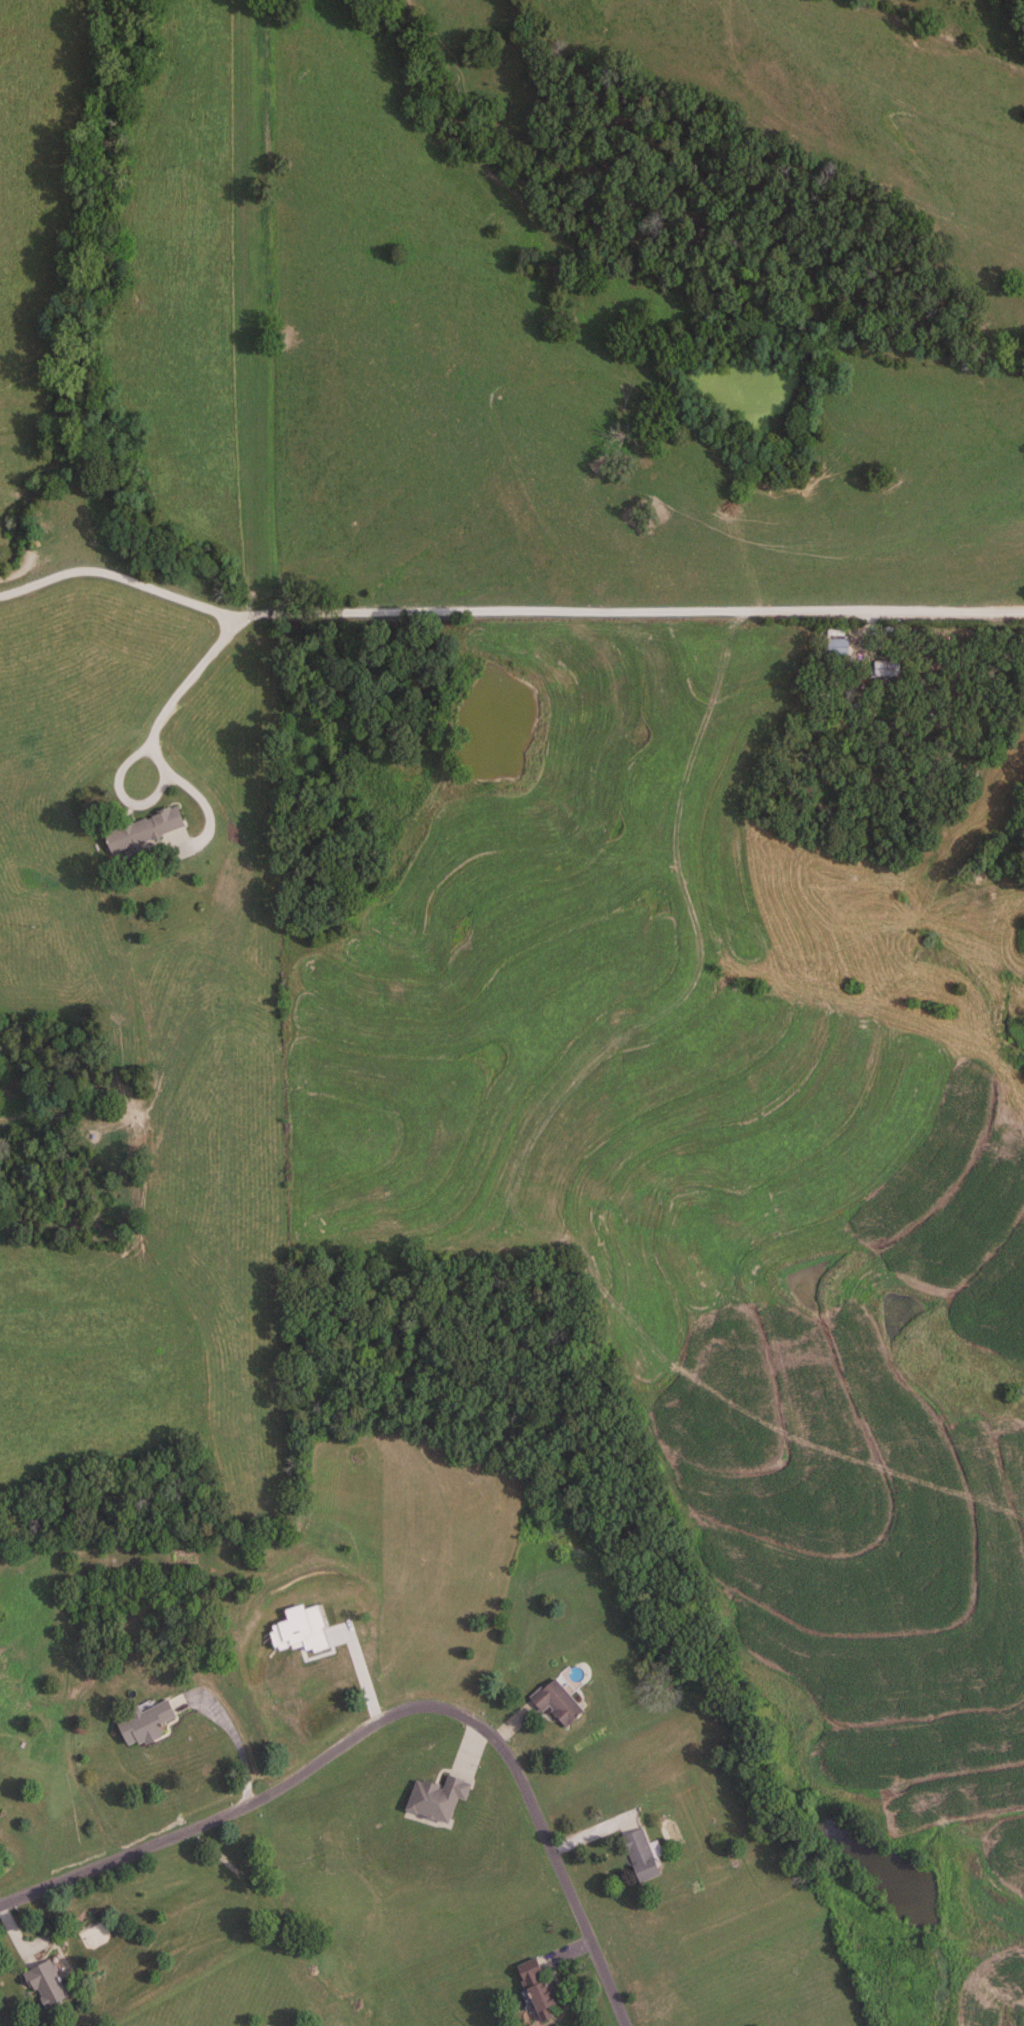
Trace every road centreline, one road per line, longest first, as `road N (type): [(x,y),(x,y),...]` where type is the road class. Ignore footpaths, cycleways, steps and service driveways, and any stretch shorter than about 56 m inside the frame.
road 1 (residential): [(1023,611),(238,612),(104,571),(0,593)]
road 2 (residential): [(0,1908),(270,1797),(404,1710),(453,1710),(478,1722),(515,1769),(626,2025)]

